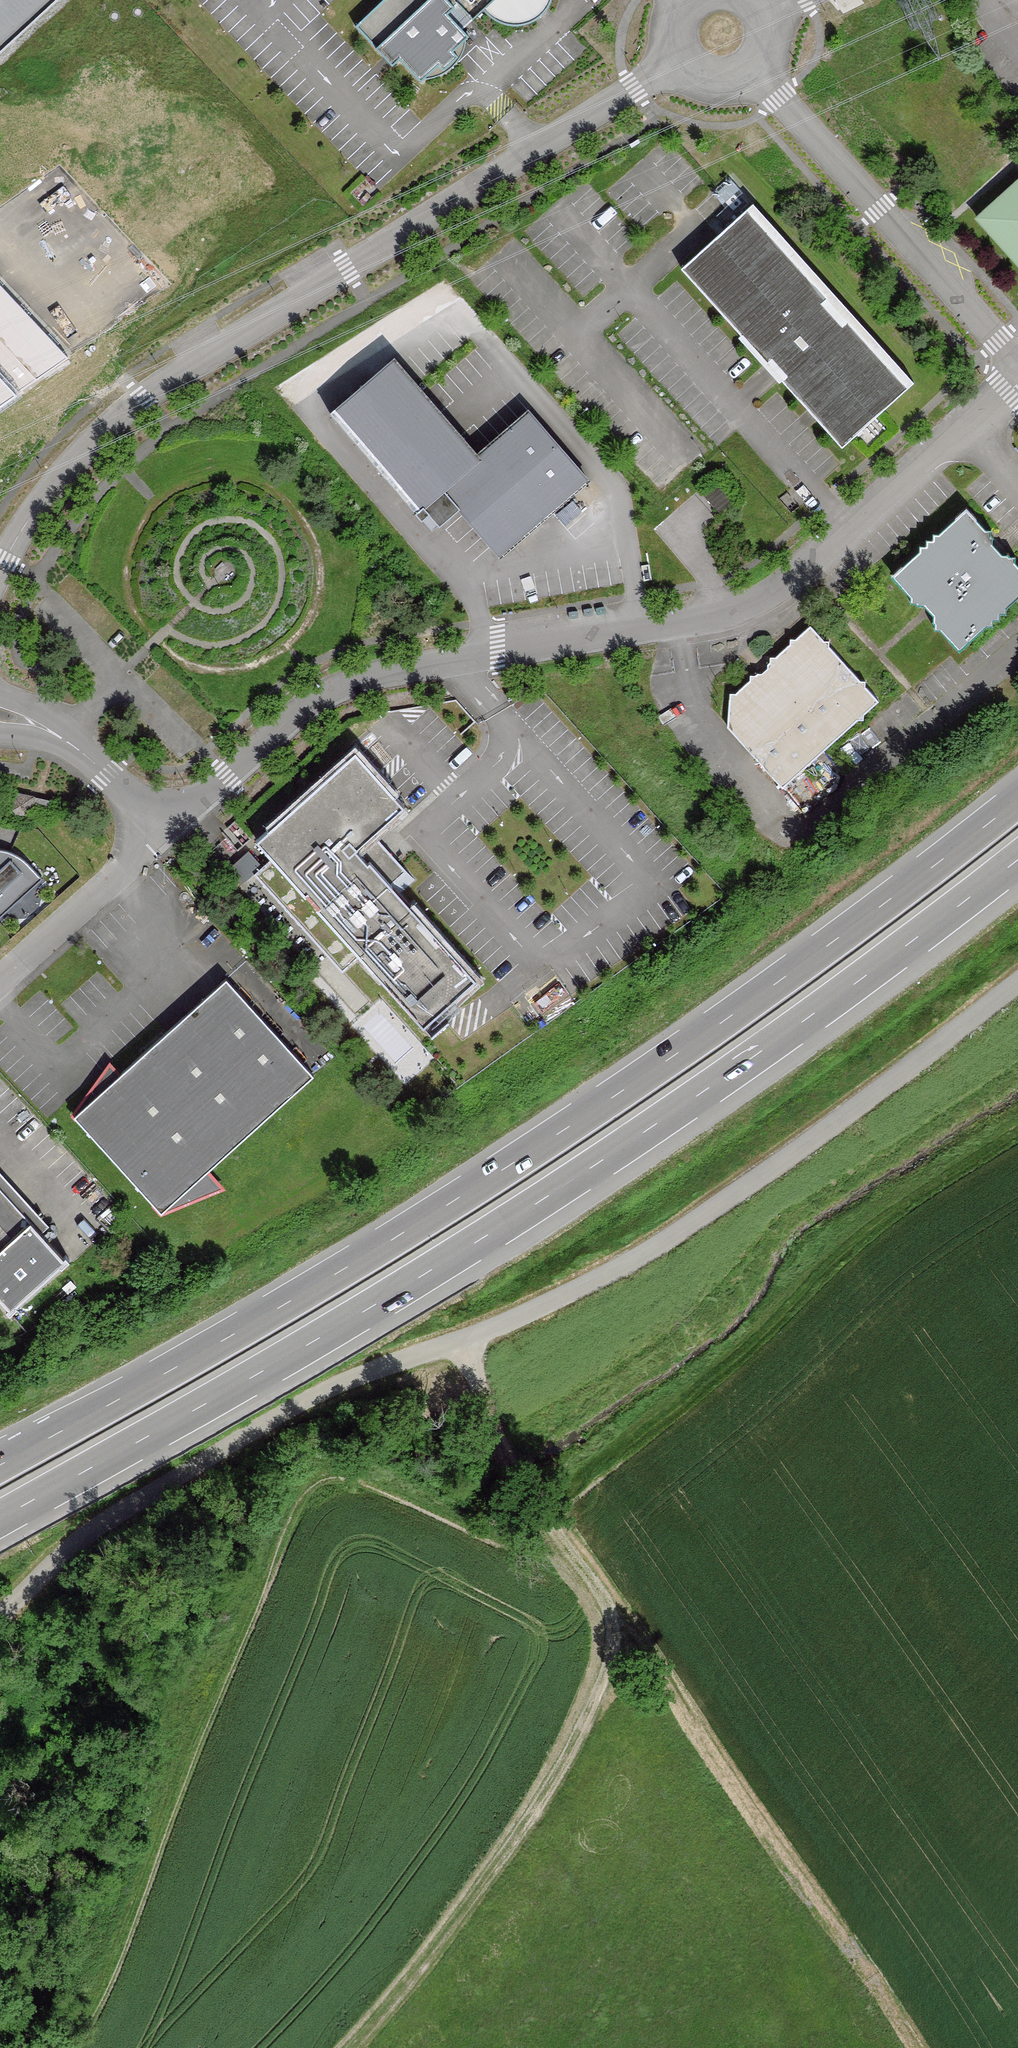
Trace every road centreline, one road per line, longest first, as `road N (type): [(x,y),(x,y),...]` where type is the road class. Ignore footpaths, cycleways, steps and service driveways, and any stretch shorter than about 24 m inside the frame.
road 1 (trunk): [(1017,794),(683,1045),(522,1153),(0,1461)]
road 2 (trunk): [(0,1522),(372,1310),(553,1196),(1017,862)]
road 3 (unclassified): [(0,1617),(113,1516),(314,1395),(465,1341),(652,1248),(794,1153),(1017,984)]
road 4 (unclassified): [(1017,382),(761,602),(717,616),(355,678),(297,712),(171,830)]
road 5 (track): [(615,1613),(597,1589),(370,1482),(344,1476),(304,1494),(281,1529),(189,1745),(134,1911),(69,2047)]
road 6 (unclassified): [(0,568),(78,455),(142,398),(680,57)]
road 7 (track): [(1017,1130),(859,1233),(711,1373),(530,1499)]
road 8 (track): [(920,2047),(615,1613)]
road 9 (track): [(357,2047),(410,1988),(573,1750),(610,1668),(615,1613)]
road 10 (unclassified): [(1017,364),(752,68)]
road 11 (track): [(597,1589),(513,1469),(465,1341)]
road 12 (unclassified): [(171,830),(0,982)]
road 13 (unclassified): [(74,742),(171,830)]

